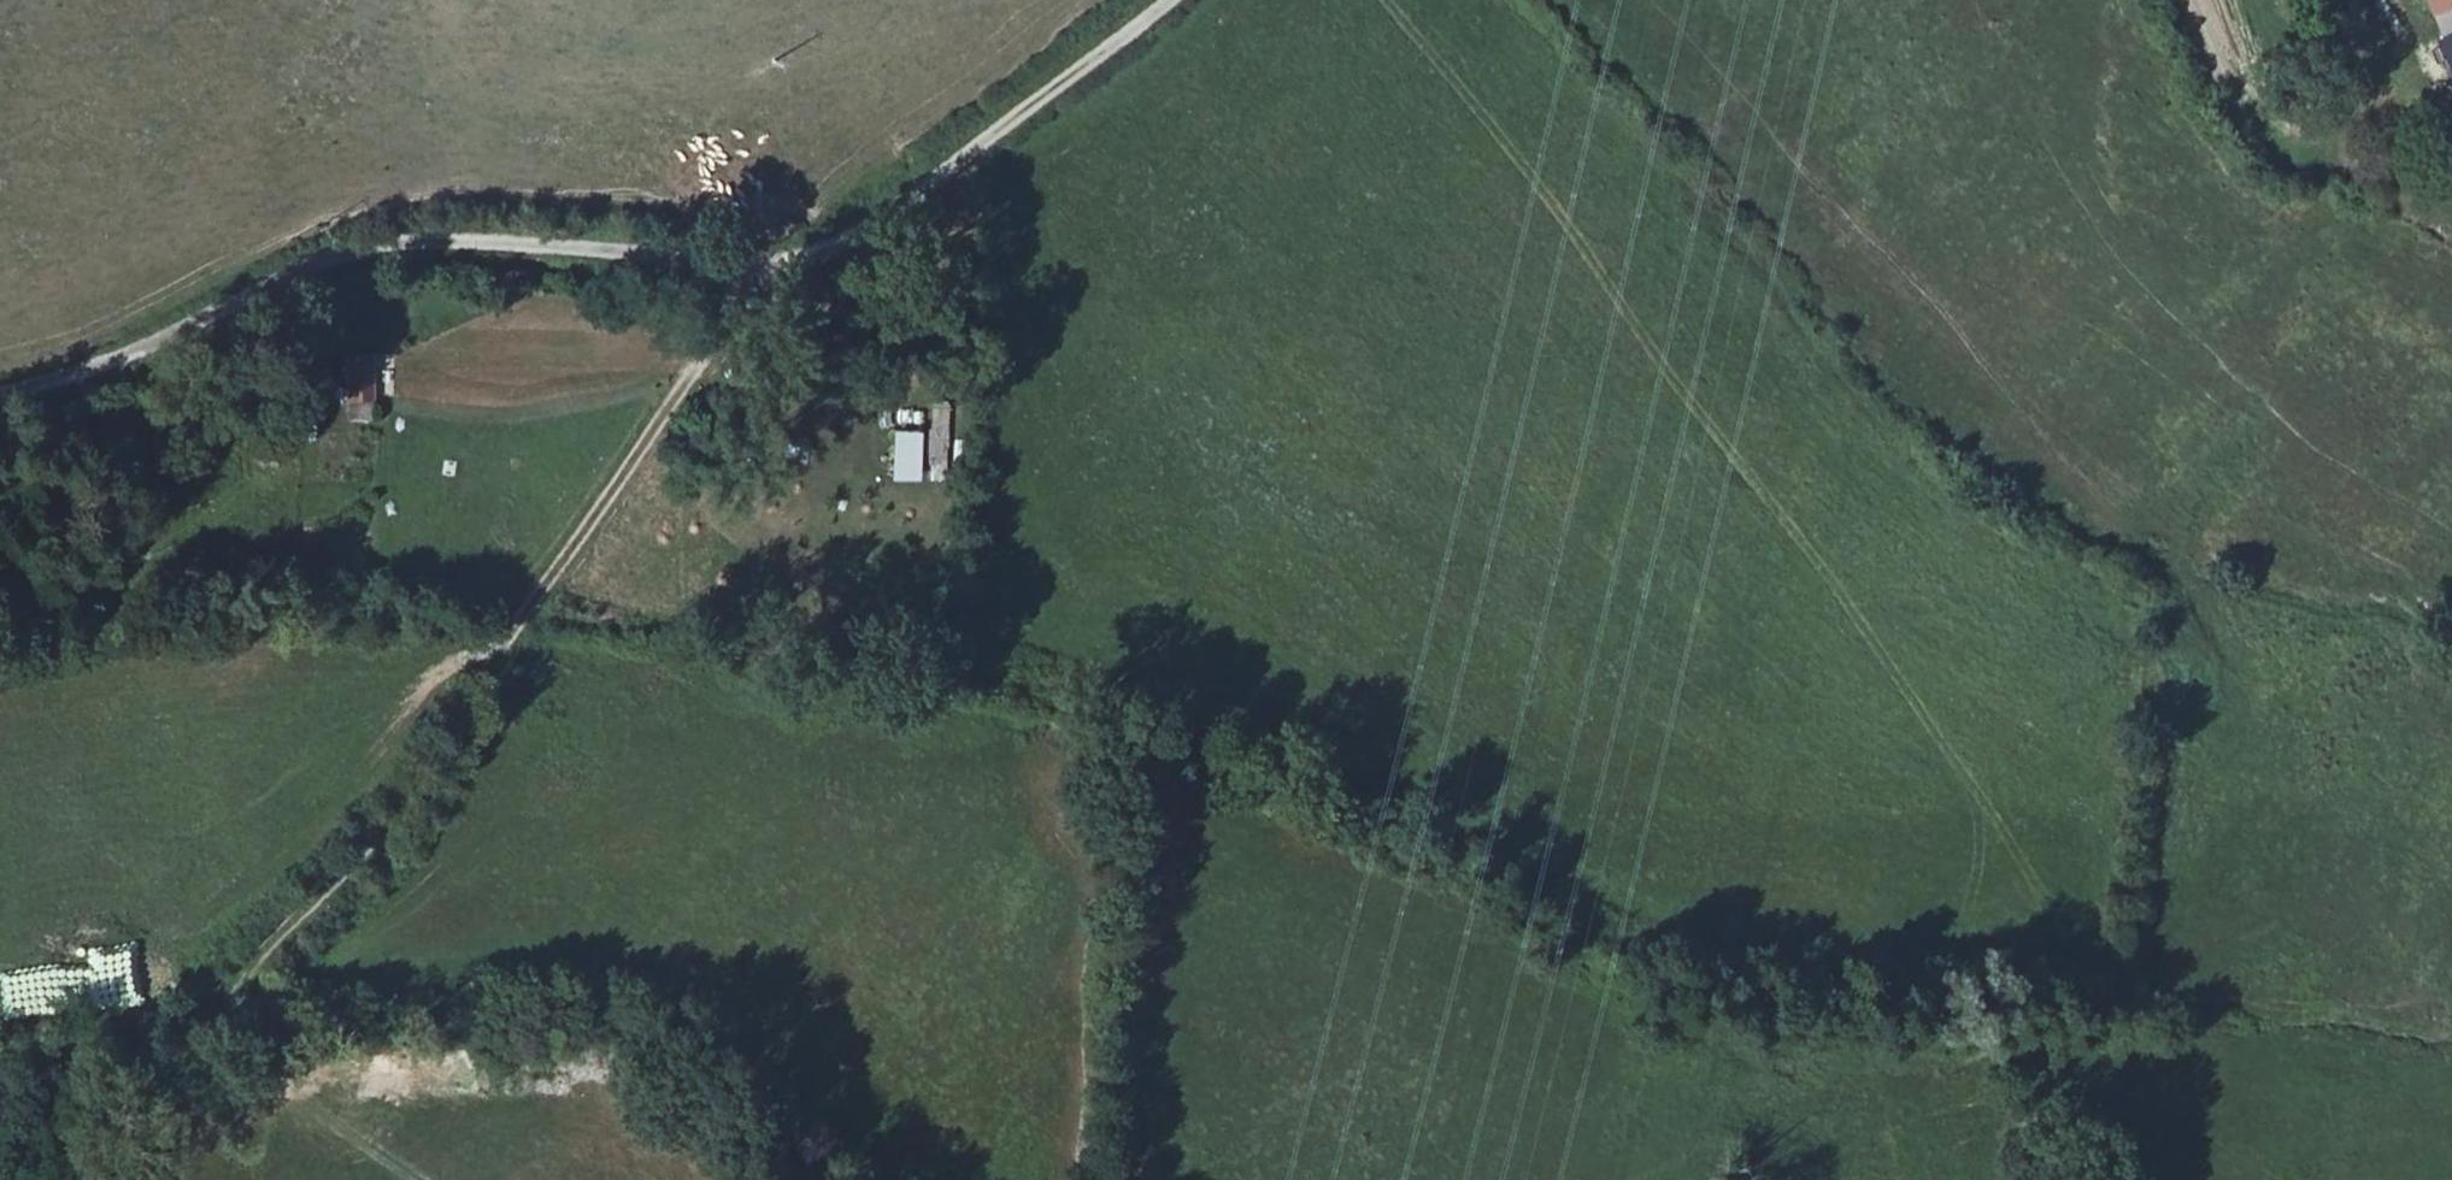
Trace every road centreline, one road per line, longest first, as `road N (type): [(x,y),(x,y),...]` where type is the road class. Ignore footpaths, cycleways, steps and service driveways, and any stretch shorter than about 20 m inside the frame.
road 1 (unclassified): [(0,402),(51,388),(296,271),(382,244),(772,251),(869,223),(1164,0)]
road 2 (track): [(772,251),(733,324),(419,760),(251,968),(244,1035)]

